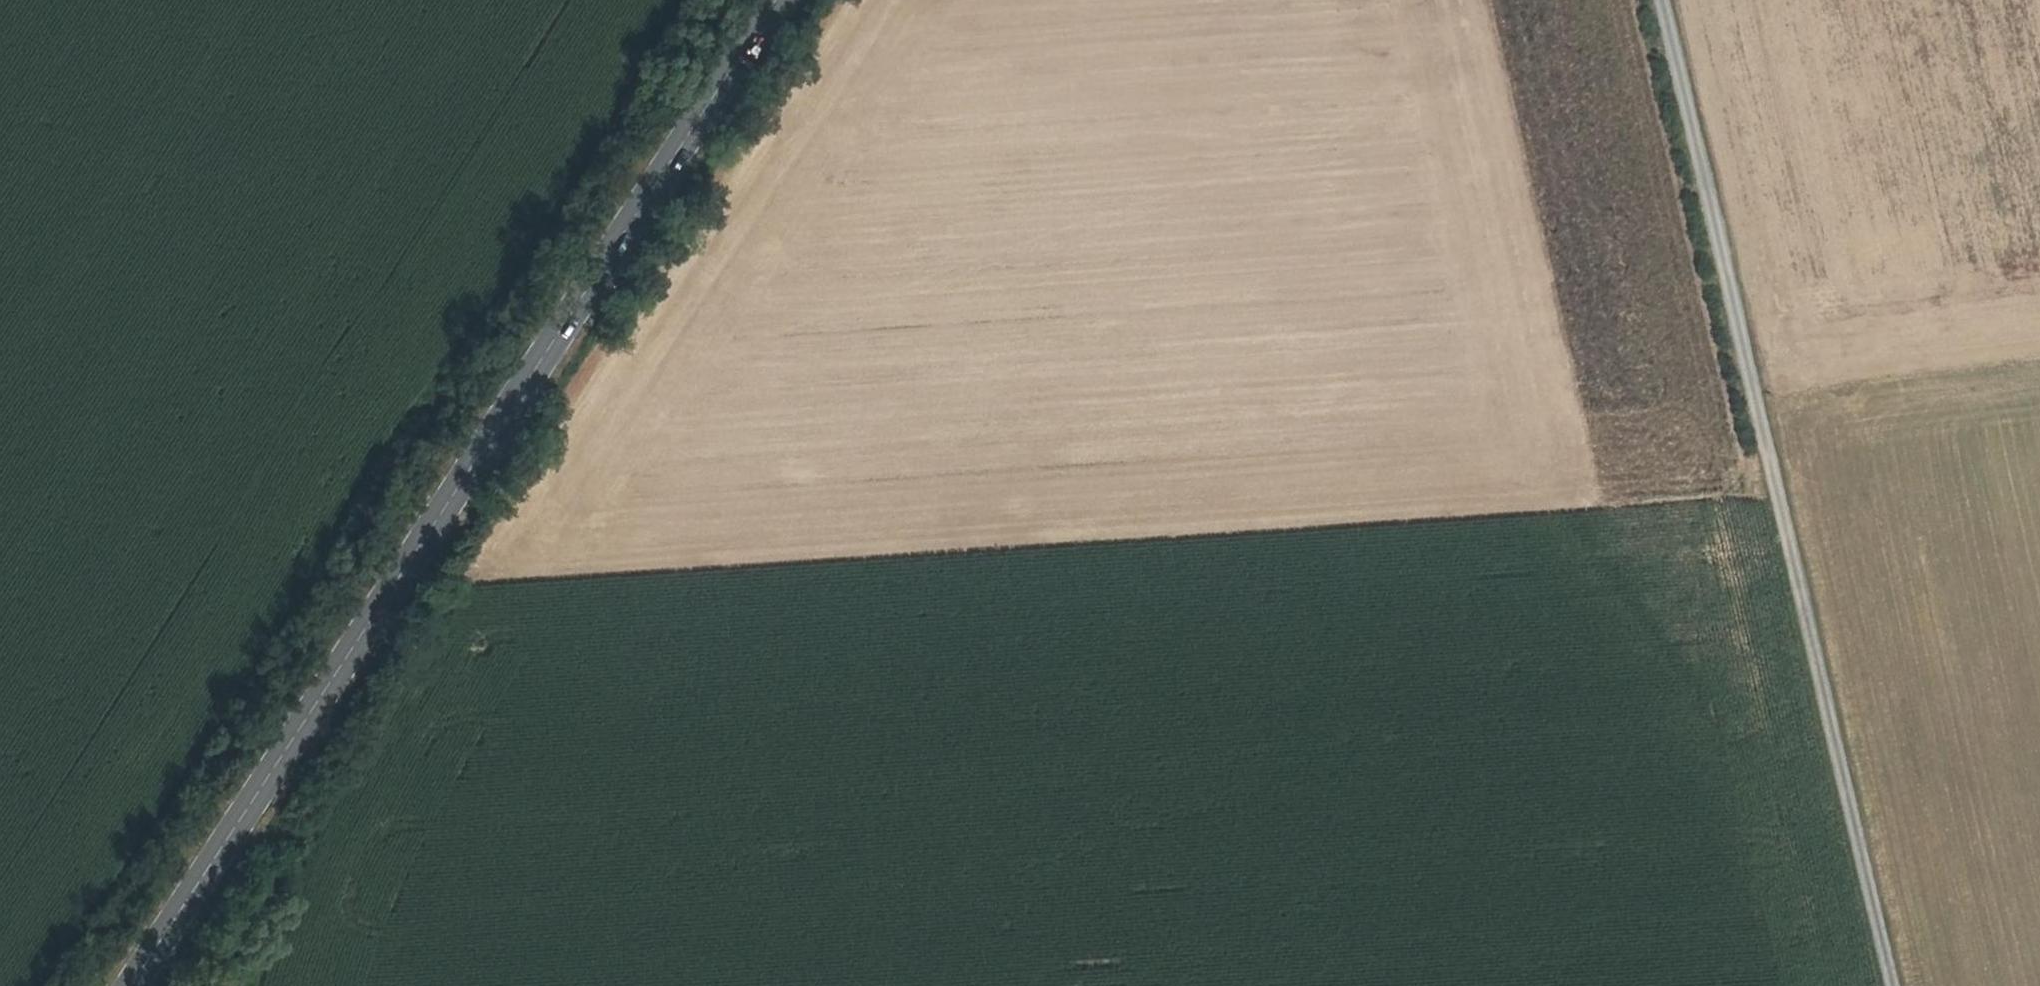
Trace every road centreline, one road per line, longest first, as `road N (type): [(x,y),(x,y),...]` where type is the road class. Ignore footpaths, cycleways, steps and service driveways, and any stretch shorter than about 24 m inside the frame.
road 1 (secondary): [(776,0),(128,985)]
road 2 (track): [(1661,0),(1895,985)]

